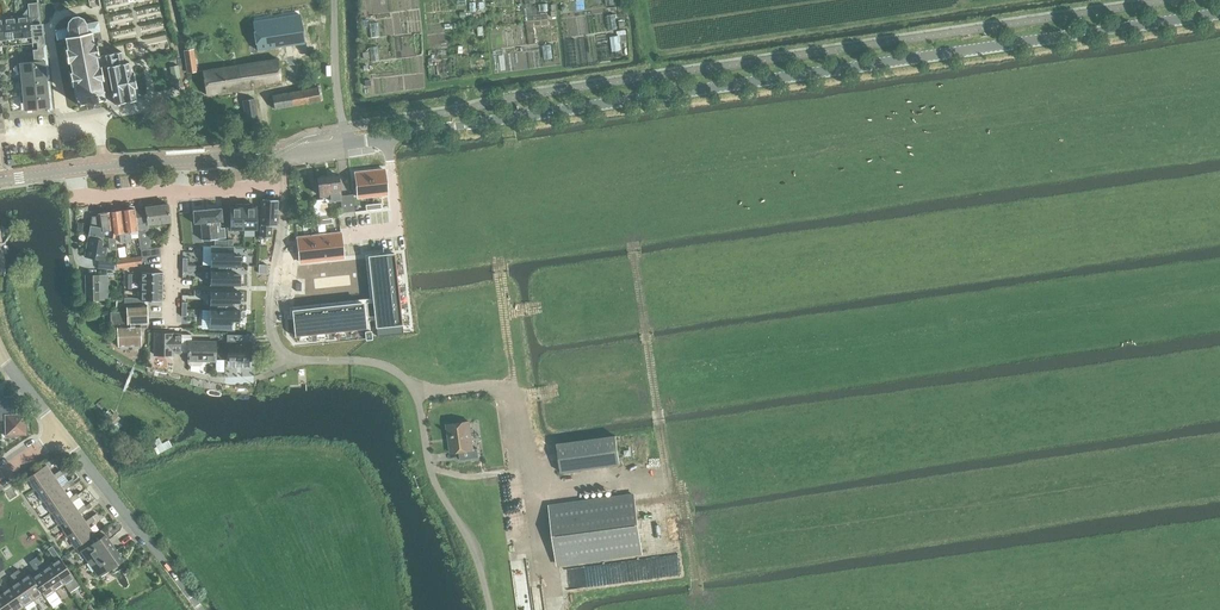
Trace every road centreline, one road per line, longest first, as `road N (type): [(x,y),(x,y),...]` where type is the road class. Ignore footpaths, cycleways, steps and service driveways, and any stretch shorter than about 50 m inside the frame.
road 1 (tertiary): [(519,116),(1219,13)]
road 2 (unclassified): [(491,609),(477,556),(438,488),(410,386),(376,365),(287,355)]
road 3 (track): [(634,241),(663,471),(702,592)]
road 4 (unclassified): [(201,609),(59,432)]
road 5 (tertiary): [(519,116),(343,146)]
road 6 (residential): [(285,185),(272,317),(287,355)]
road 7 (unclassified): [(333,0),(343,146)]
road 8 (residential): [(175,325),(173,193)]

